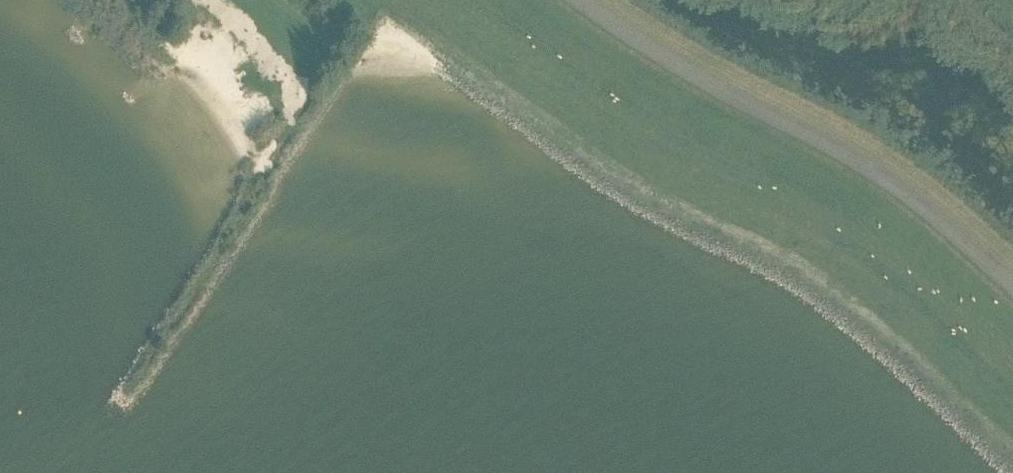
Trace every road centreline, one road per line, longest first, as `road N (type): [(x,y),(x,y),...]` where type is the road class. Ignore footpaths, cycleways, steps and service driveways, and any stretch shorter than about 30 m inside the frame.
road 1 (tertiary): [(1012,285),(871,167),(699,76),(580,0)]

